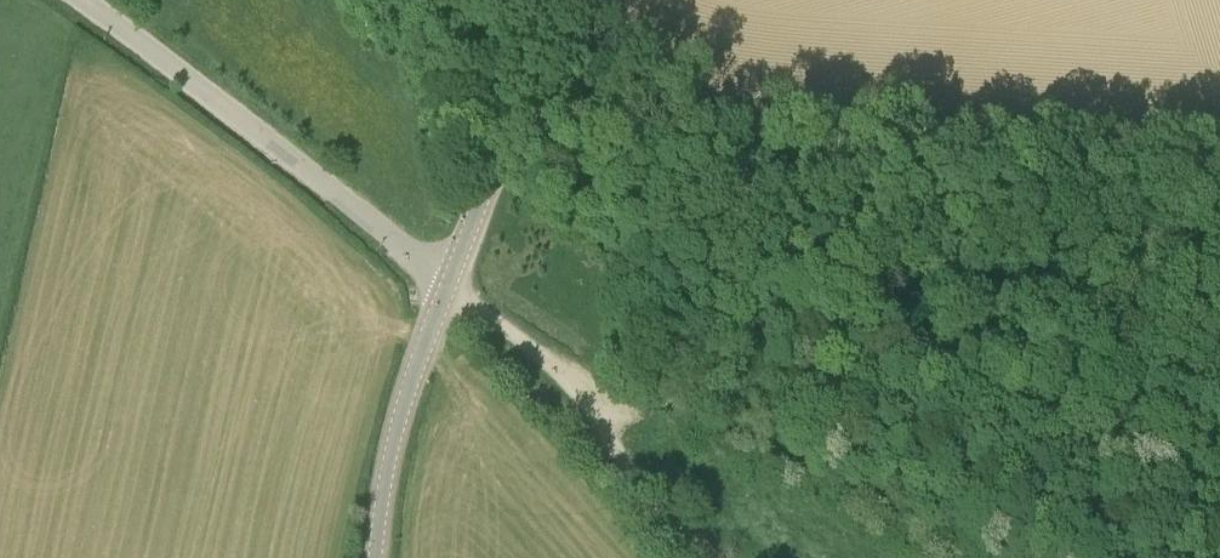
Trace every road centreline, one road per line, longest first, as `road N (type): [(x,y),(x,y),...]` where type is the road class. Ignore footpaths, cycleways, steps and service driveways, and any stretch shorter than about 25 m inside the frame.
road 1 (tertiary): [(446,285),(499,159),(518,137),(550,121),(785,123),(1219,154)]
road 2 (unclassified): [(446,285),(83,0)]
road 3 (track): [(446,285),(585,400),(635,476),(708,557)]
road 4 (tertiary): [(375,557),(396,430),(446,285)]
road 5 (track): [(447,0),(473,71),(518,137)]

